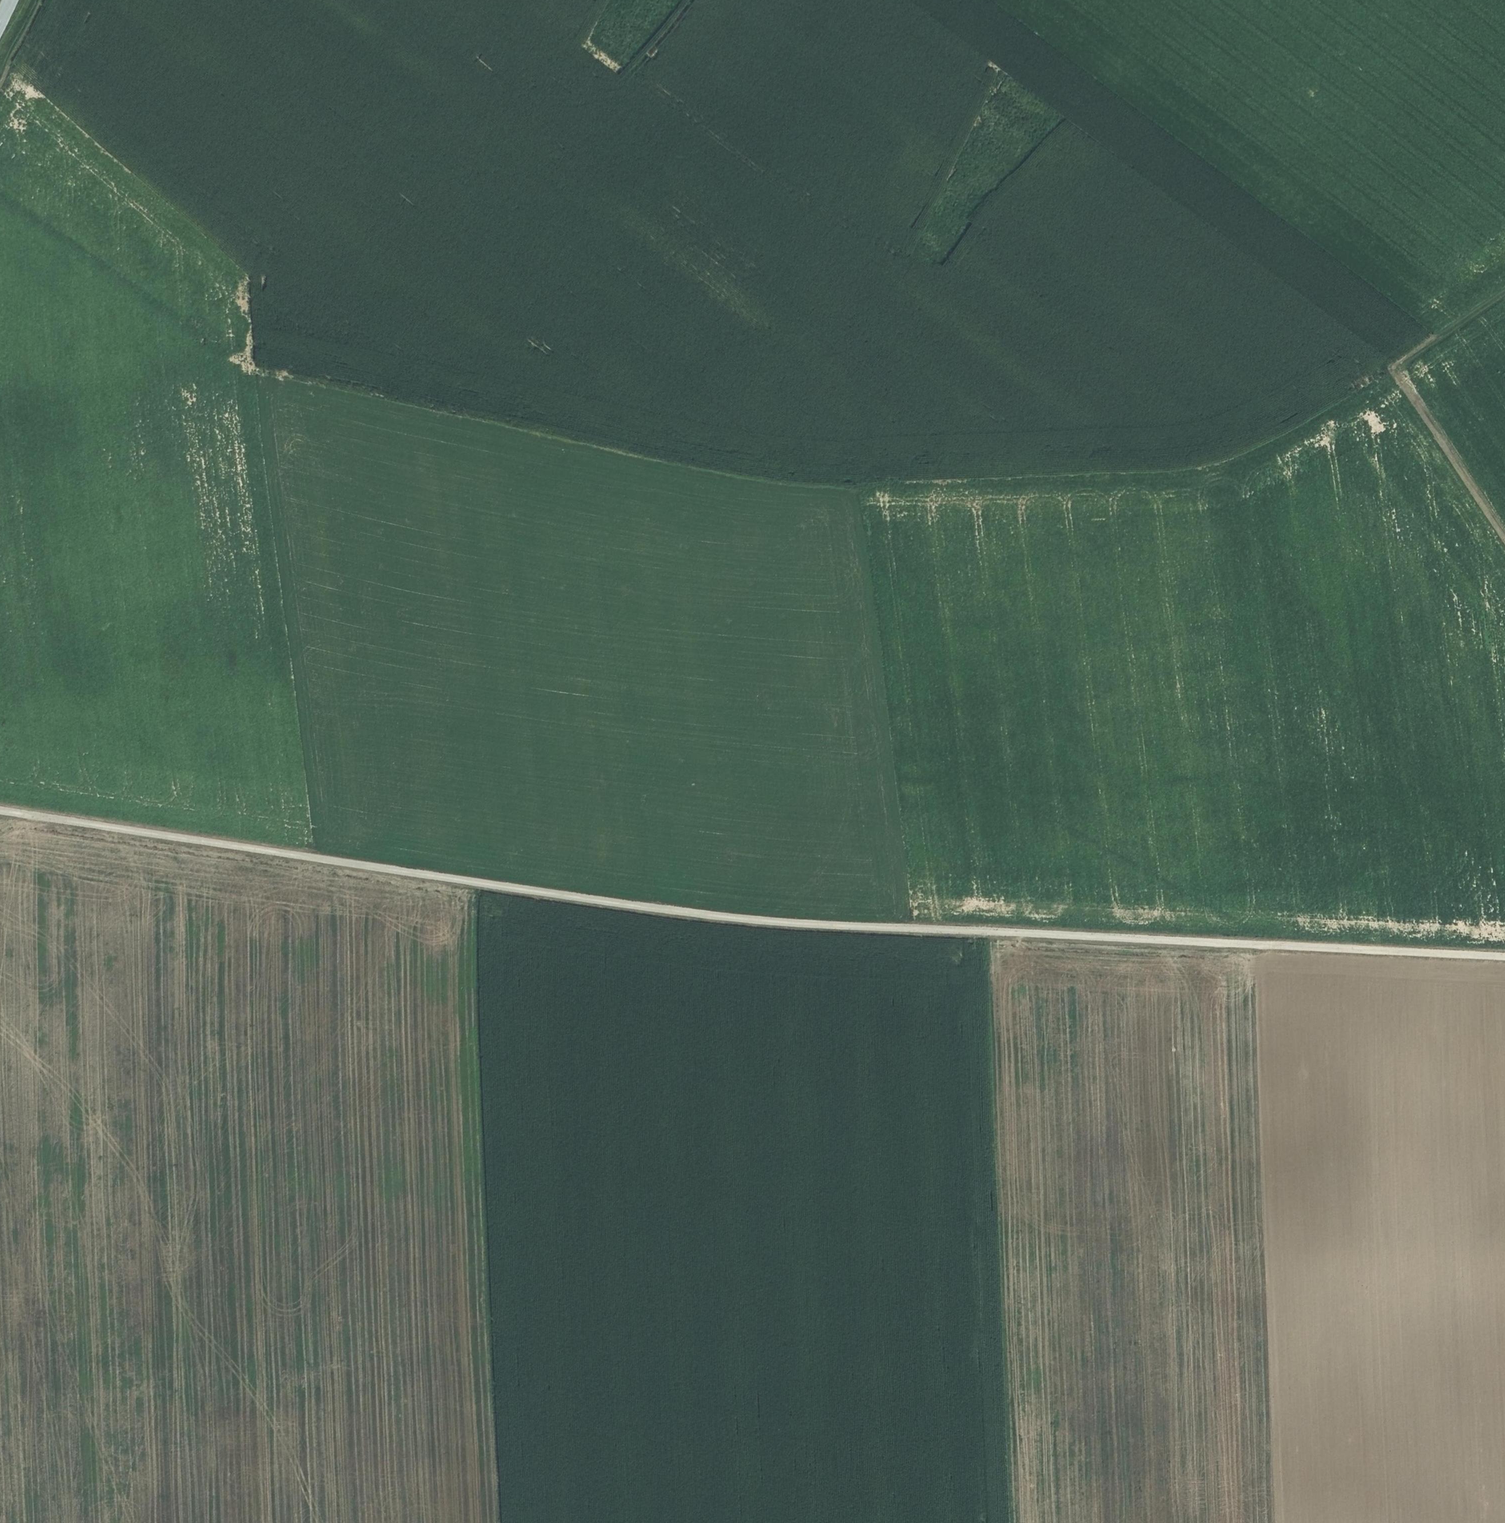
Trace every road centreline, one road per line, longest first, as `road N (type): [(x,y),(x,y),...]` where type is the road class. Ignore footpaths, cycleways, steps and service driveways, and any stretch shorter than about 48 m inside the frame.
road 1 (track): [(1504,297),(1219,488),(779,483),(219,352),(0,200)]
road 2 (track): [(0,813),(765,923),(1504,959)]
road 3 (track): [(1007,1522),(976,933)]

